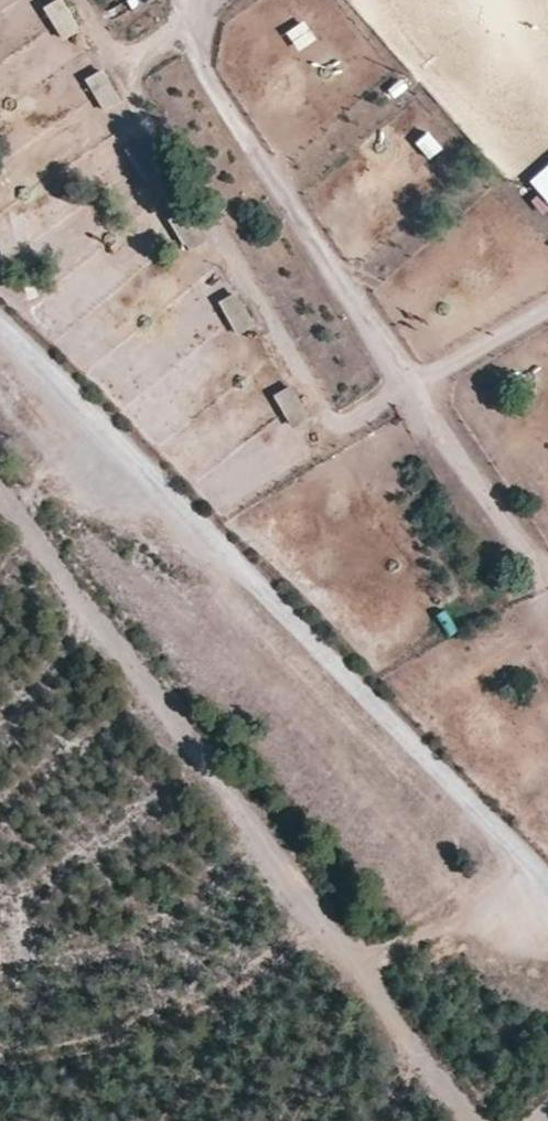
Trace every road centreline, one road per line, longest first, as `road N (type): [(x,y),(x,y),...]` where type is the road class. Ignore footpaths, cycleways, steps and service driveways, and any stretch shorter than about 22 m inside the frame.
road 1 (unclassified): [(547,885),(0,315)]
road 2 (track): [(480,1120),(0,500)]

